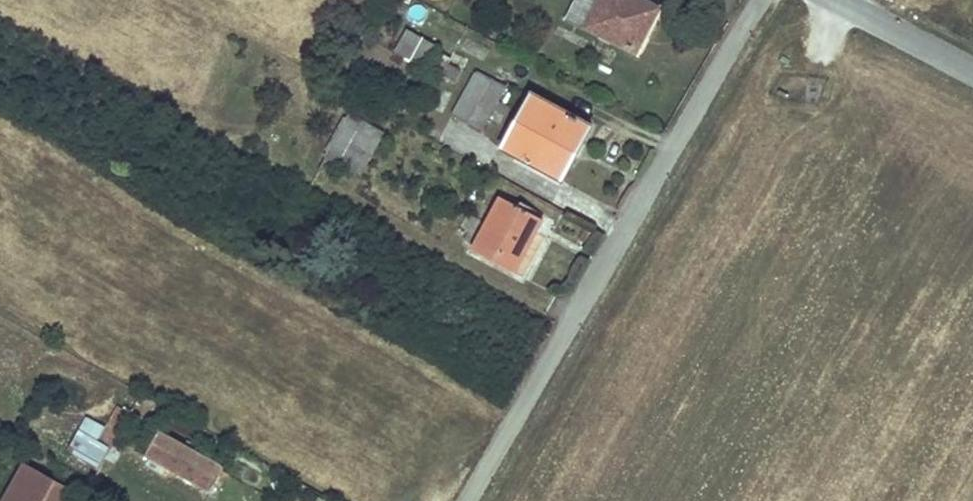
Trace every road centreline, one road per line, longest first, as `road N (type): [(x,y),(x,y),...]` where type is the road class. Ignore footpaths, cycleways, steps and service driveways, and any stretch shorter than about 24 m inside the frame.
road 1 (residential): [(472,500),(762,0)]
road 2 (unclassified): [(972,70),(841,0)]

